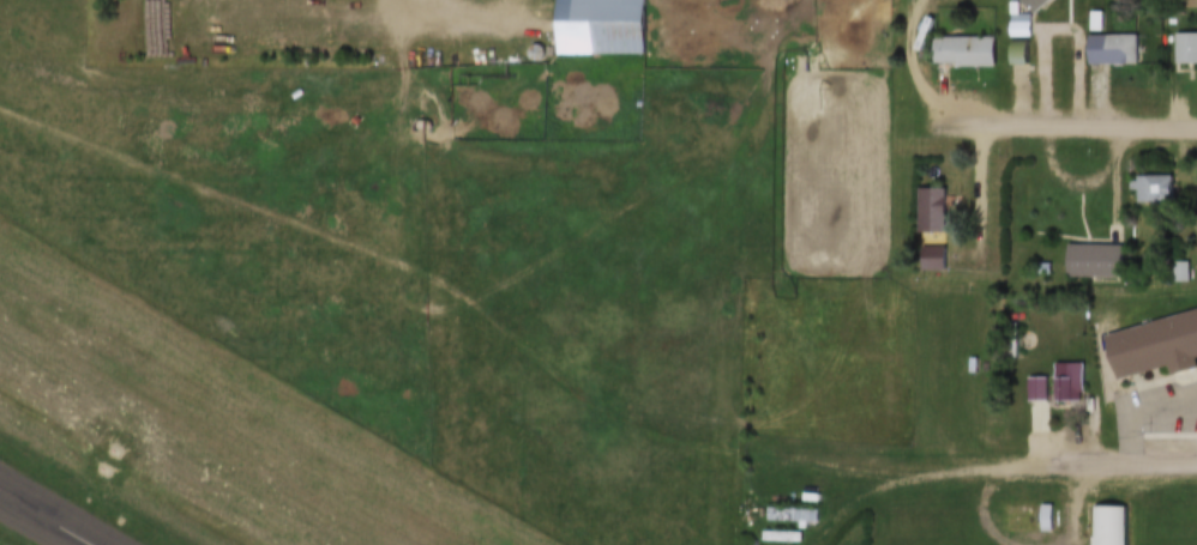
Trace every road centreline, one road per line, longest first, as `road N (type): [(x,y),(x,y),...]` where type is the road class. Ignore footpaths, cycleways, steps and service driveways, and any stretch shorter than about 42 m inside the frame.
road 1 (residential): [(940,125),(1196,124)]
road 2 (residential): [(1075,461),(853,495)]
road 3 (residential): [(1196,461),(1075,461)]

